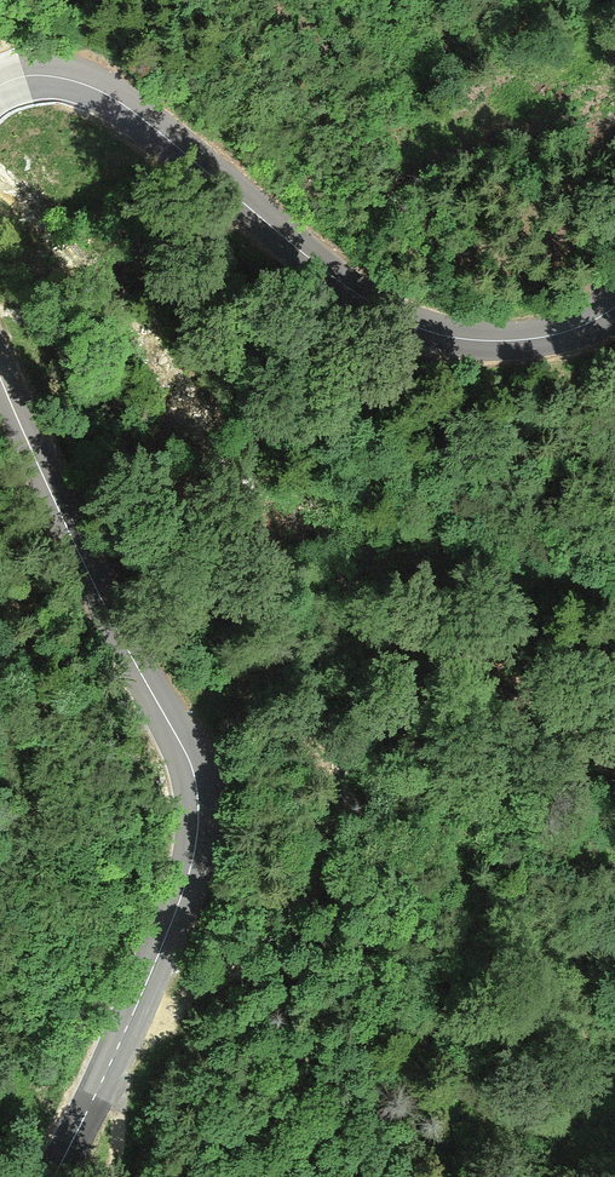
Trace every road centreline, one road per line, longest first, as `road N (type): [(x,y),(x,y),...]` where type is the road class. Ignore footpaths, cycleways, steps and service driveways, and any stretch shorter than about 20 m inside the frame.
road 1 (tertiary): [(0,383),(70,538),(206,767),(210,804),(206,854),(155,982),(60,1176)]
road 2 (tertiary): [(614,312),(513,343),(426,330),(362,299),(111,92),(65,79),(0,90)]

